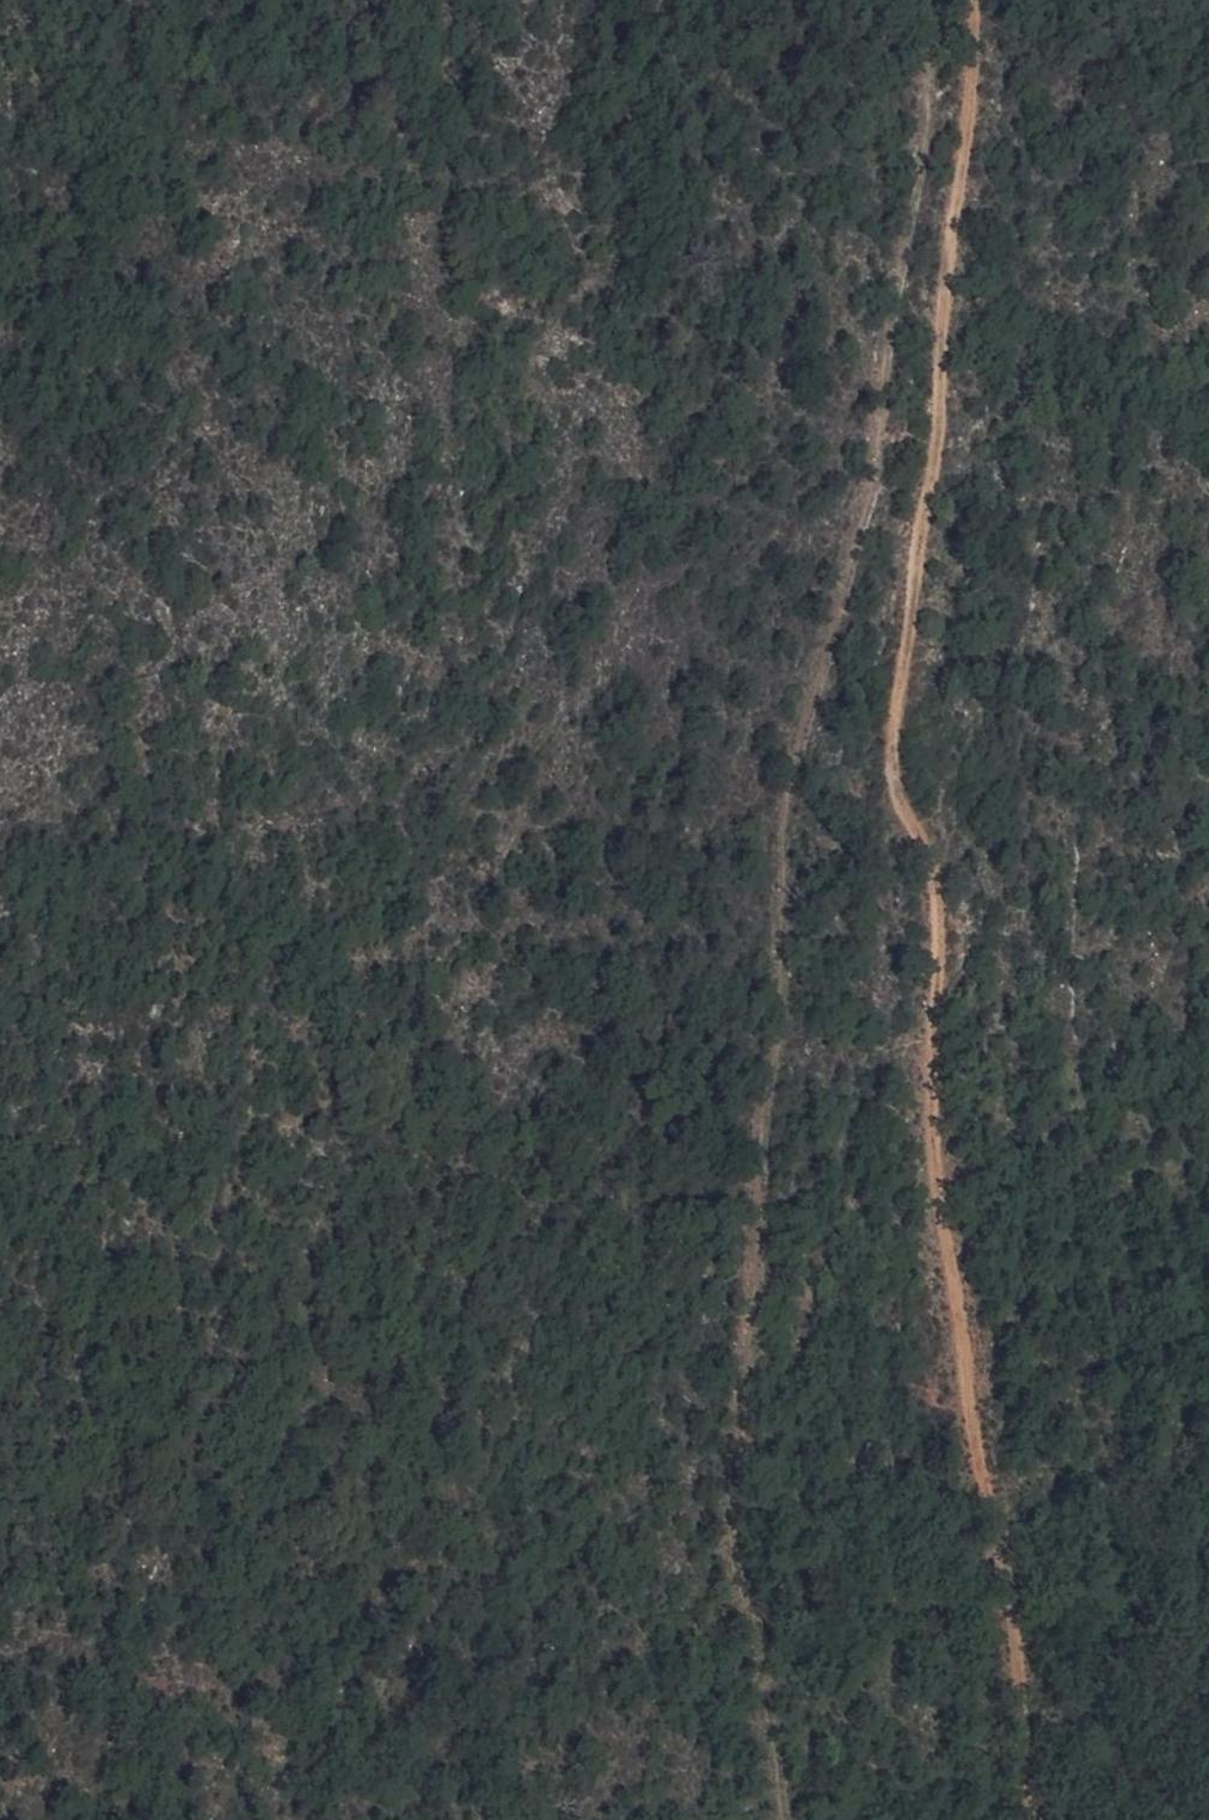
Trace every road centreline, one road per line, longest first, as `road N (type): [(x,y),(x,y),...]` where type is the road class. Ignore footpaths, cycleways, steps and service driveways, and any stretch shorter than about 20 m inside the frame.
road 1 (track): [(1056,1819),(1018,1716),(940,1172),(938,861),(894,735),(952,371),(982,87),(980,0)]

